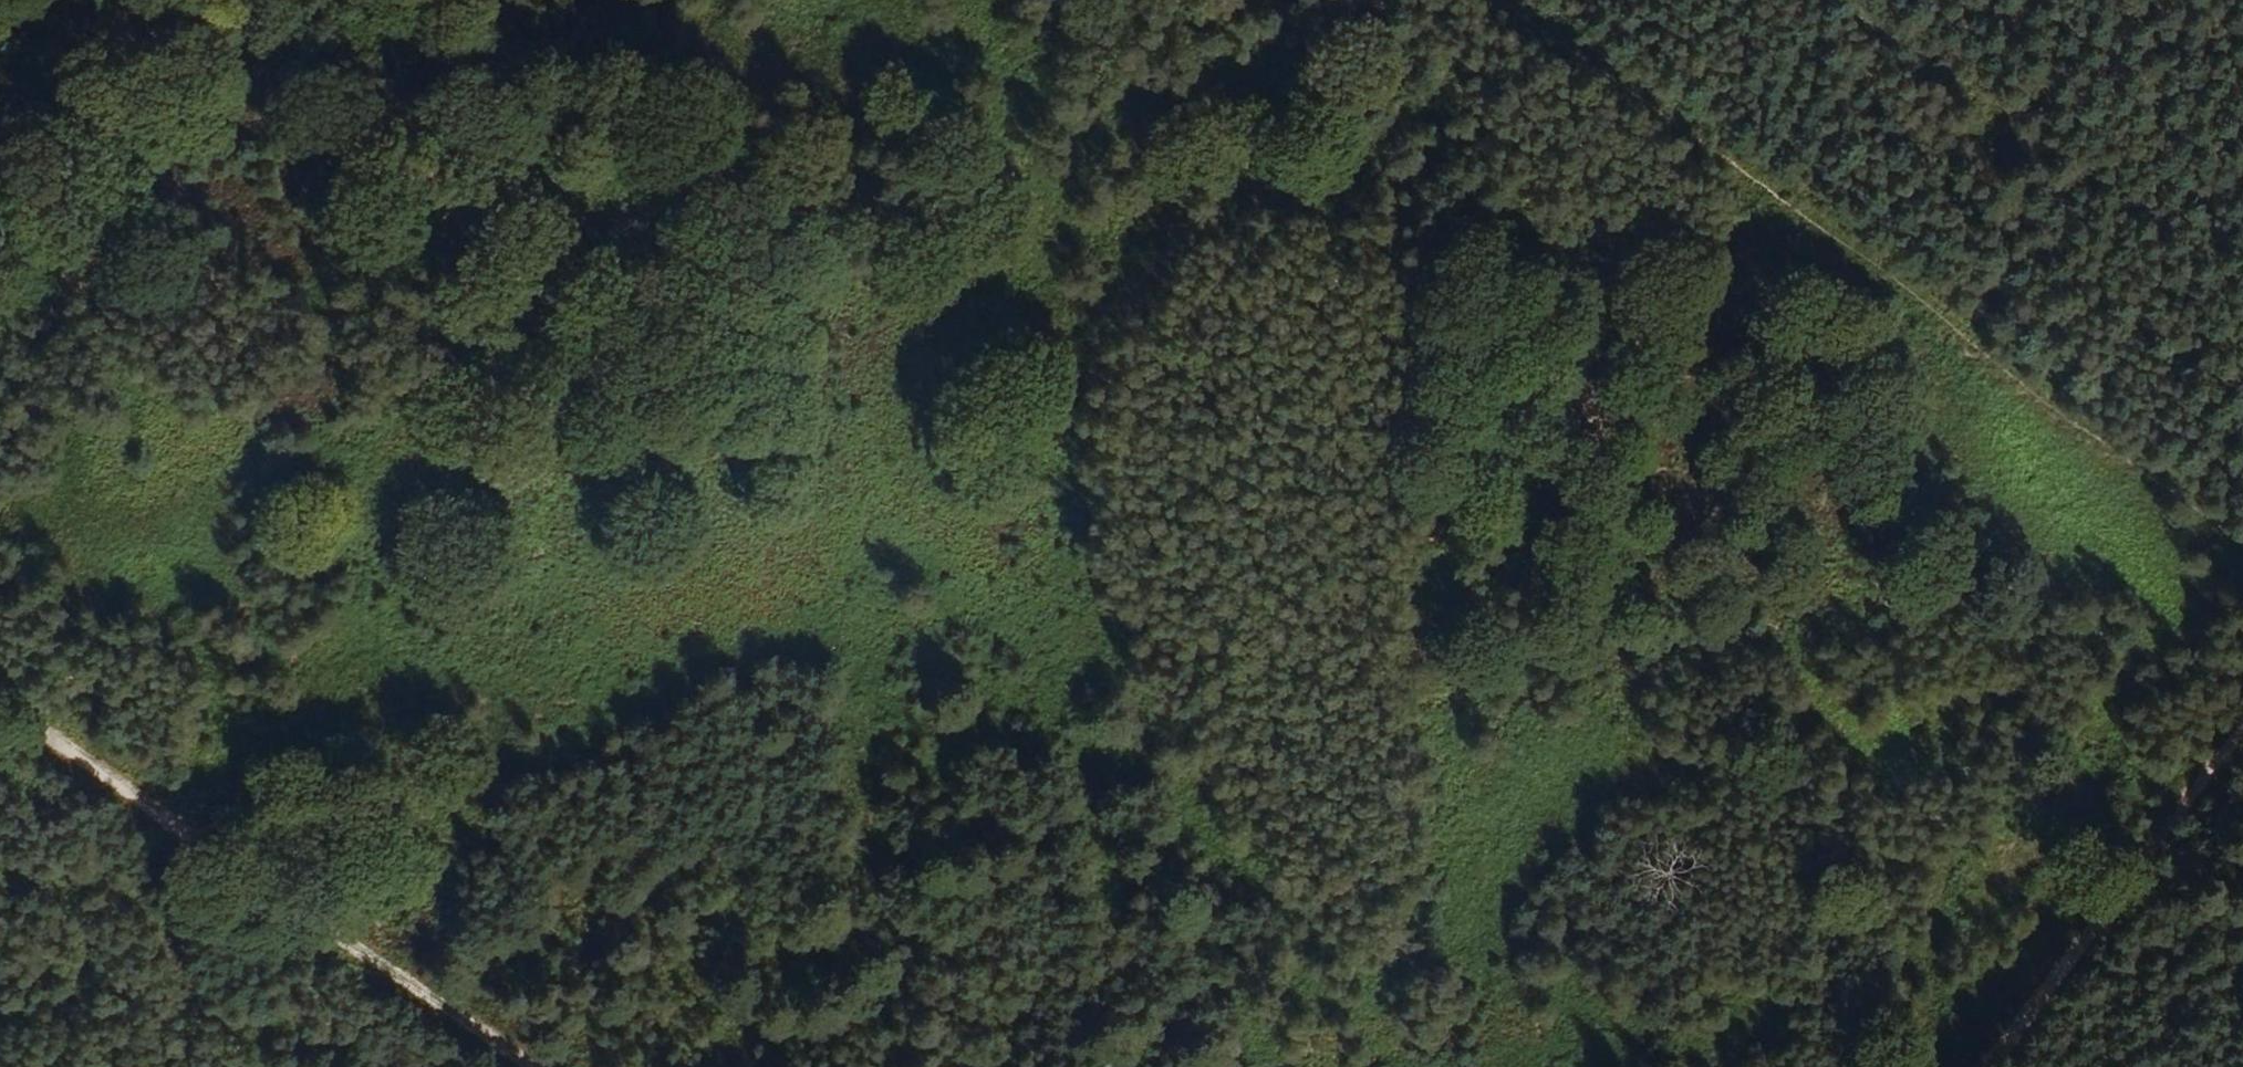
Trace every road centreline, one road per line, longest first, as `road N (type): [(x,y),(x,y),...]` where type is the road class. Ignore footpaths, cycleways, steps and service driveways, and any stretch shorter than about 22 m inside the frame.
road 1 (track): [(520,1066),(0,690)]
road 2 (track): [(2242,707),(1984,1066)]
road 3 (track): [(0,268),(189,0)]

